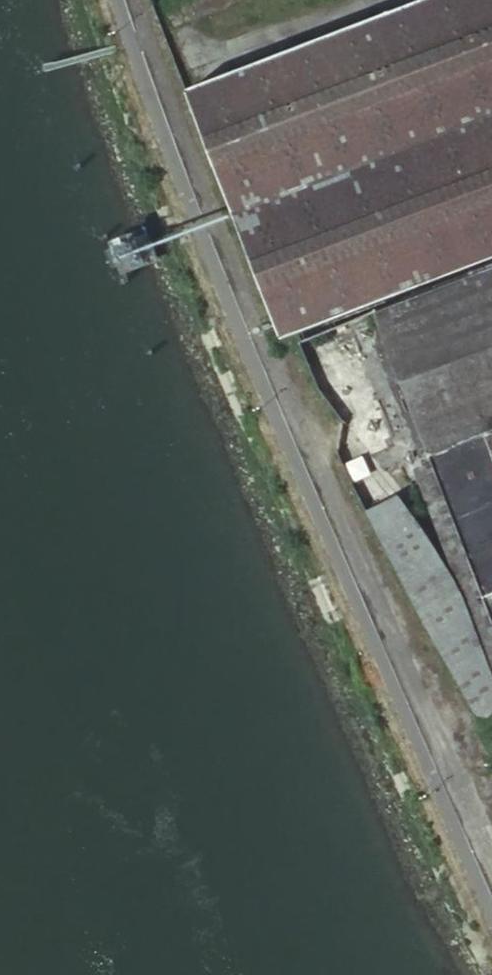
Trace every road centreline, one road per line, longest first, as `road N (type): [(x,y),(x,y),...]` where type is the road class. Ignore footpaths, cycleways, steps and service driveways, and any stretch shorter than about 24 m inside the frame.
road 1 (unclassified): [(217,218),(491,837)]
road 2 (unclassified): [(149,39),(217,218)]

